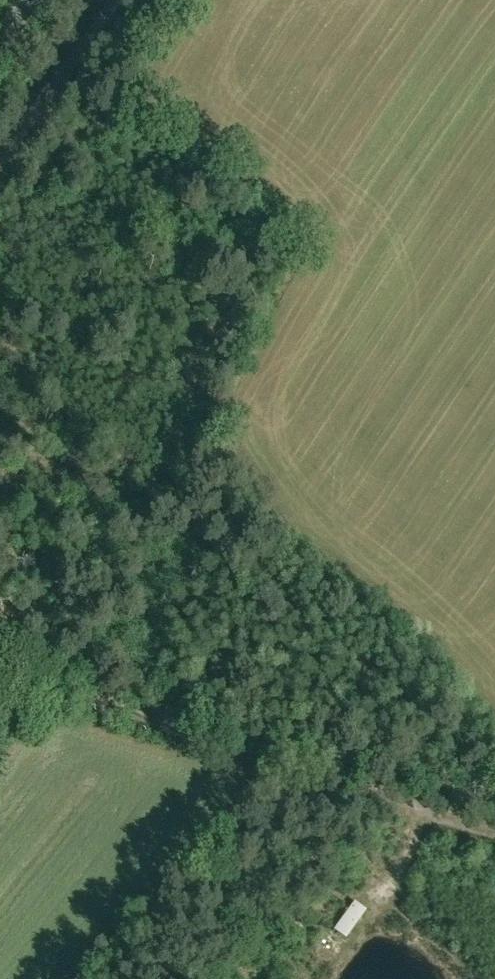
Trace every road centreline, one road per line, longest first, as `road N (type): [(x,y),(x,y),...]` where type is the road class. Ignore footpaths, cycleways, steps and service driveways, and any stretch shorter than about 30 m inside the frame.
road 1 (unclassified): [(0,177),(120,0)]

